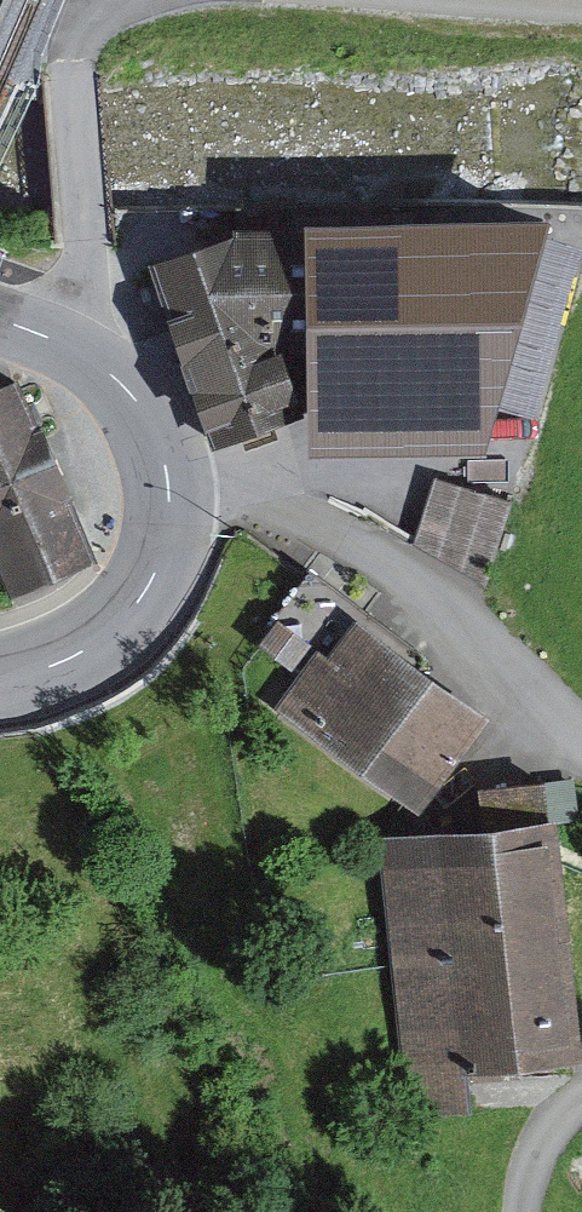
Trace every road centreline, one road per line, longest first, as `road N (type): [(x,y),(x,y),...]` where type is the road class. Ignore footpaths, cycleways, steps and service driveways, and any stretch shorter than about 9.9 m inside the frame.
road 1 (residential): [(581,751),(534,702),(328,537),(256,503),(170,494)]
road 2 (tertiary): [(0,678),(71,657),(126,617),(162,558),(170,494)]
road 3 (tertiary): [(170,494),(165,463),(134,397),(101,365),(59,341),(0,322)]

